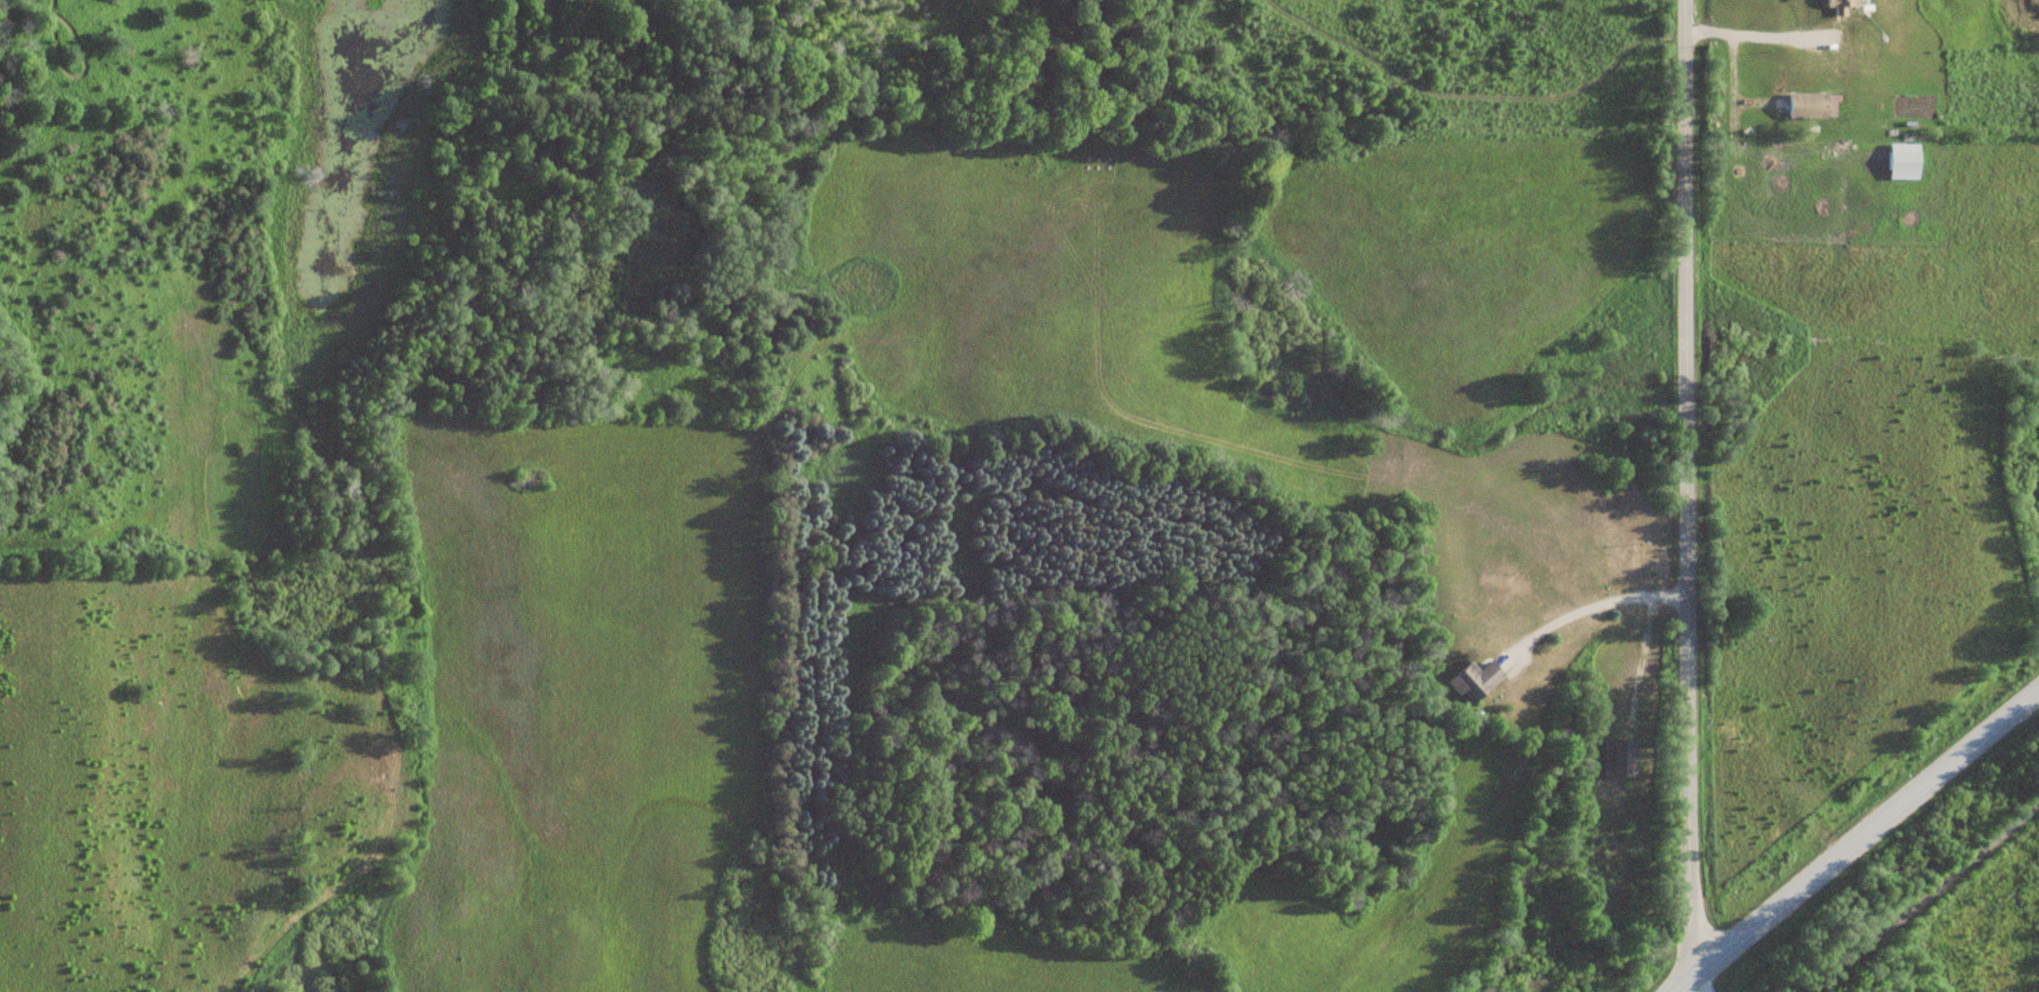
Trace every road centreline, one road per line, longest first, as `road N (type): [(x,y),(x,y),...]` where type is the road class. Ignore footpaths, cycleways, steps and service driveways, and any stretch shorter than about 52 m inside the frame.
road 1 (residential): [(1691,983),(1689,0)]
road 2 (tertiary): [(1680,991),(2038,686)]

